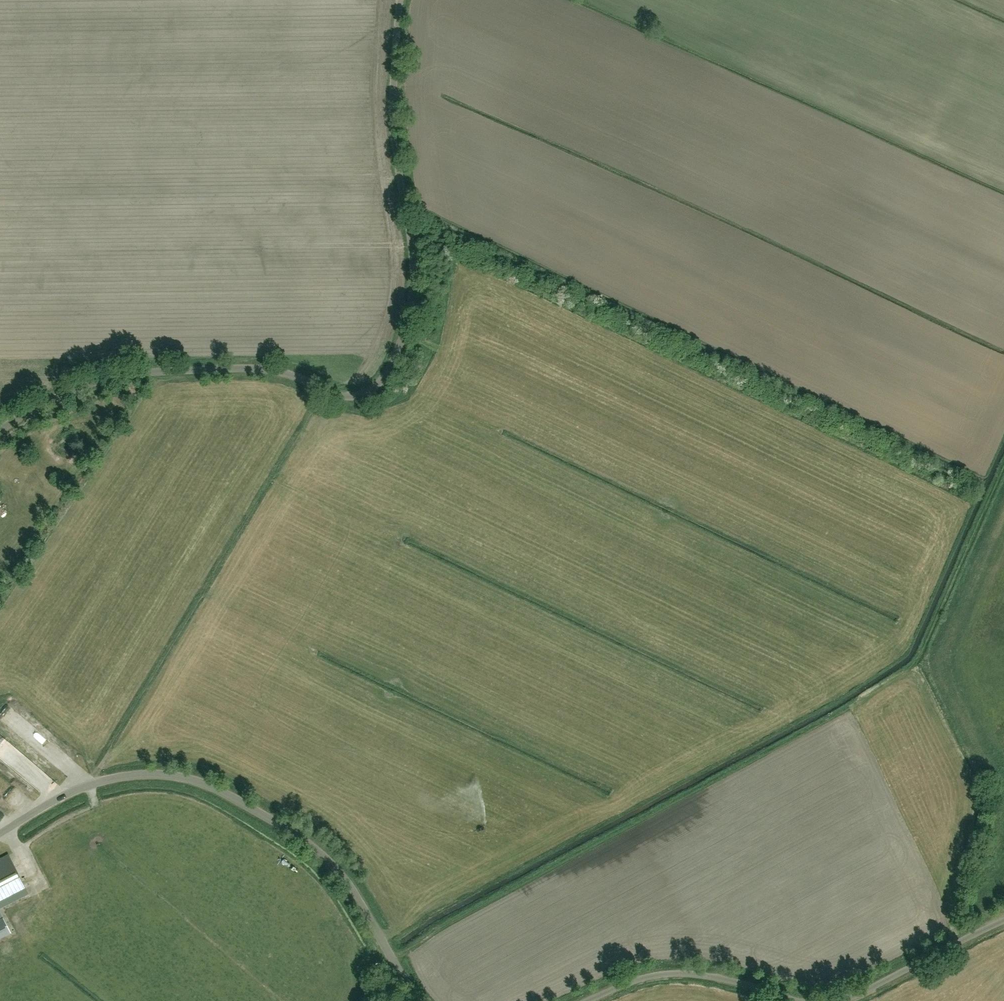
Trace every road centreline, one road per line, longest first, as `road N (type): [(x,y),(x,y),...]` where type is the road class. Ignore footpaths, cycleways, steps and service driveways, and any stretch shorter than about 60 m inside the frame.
road 1 (track): [(1003,489),(922,664),(454,920),(395,961)]
road 2 (unclassified): [(0,430),(65,393),(138,373),(266,369),(352,396),(378,386),(397,357),(414,292),(396,114),(405,0)]
road 3 (unclassified): [(419,1000),(333,867),(273,820),(203,784),(146,775),(96,782),(0,833)]
road 4 (unclassified): [(587,1000),(674,970),(799,1000)]
road 5 (unclassified): [(840,1000),(1003,925)]

